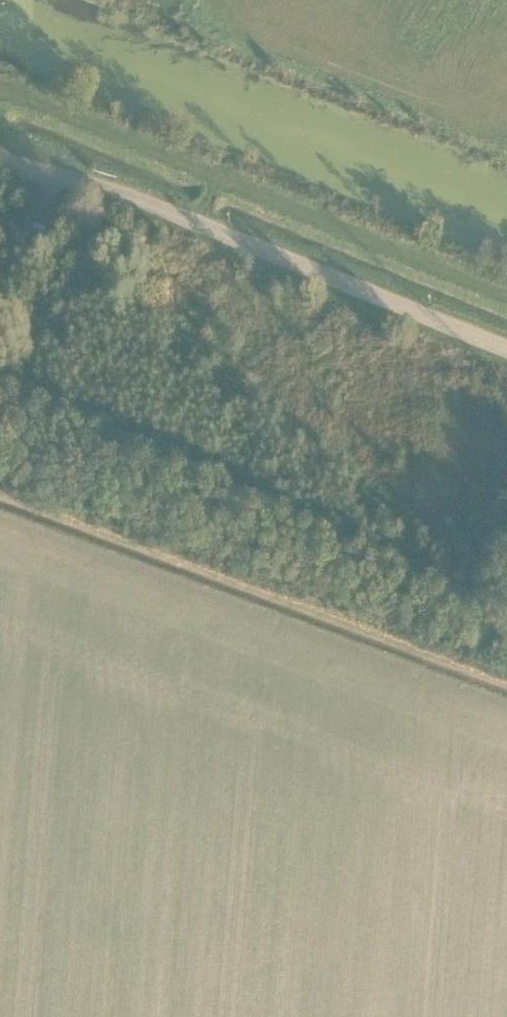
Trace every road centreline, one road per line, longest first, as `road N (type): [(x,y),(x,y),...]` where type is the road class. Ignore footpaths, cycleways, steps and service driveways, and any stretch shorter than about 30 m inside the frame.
road 1 (track): [(0,88),(506,294)]

